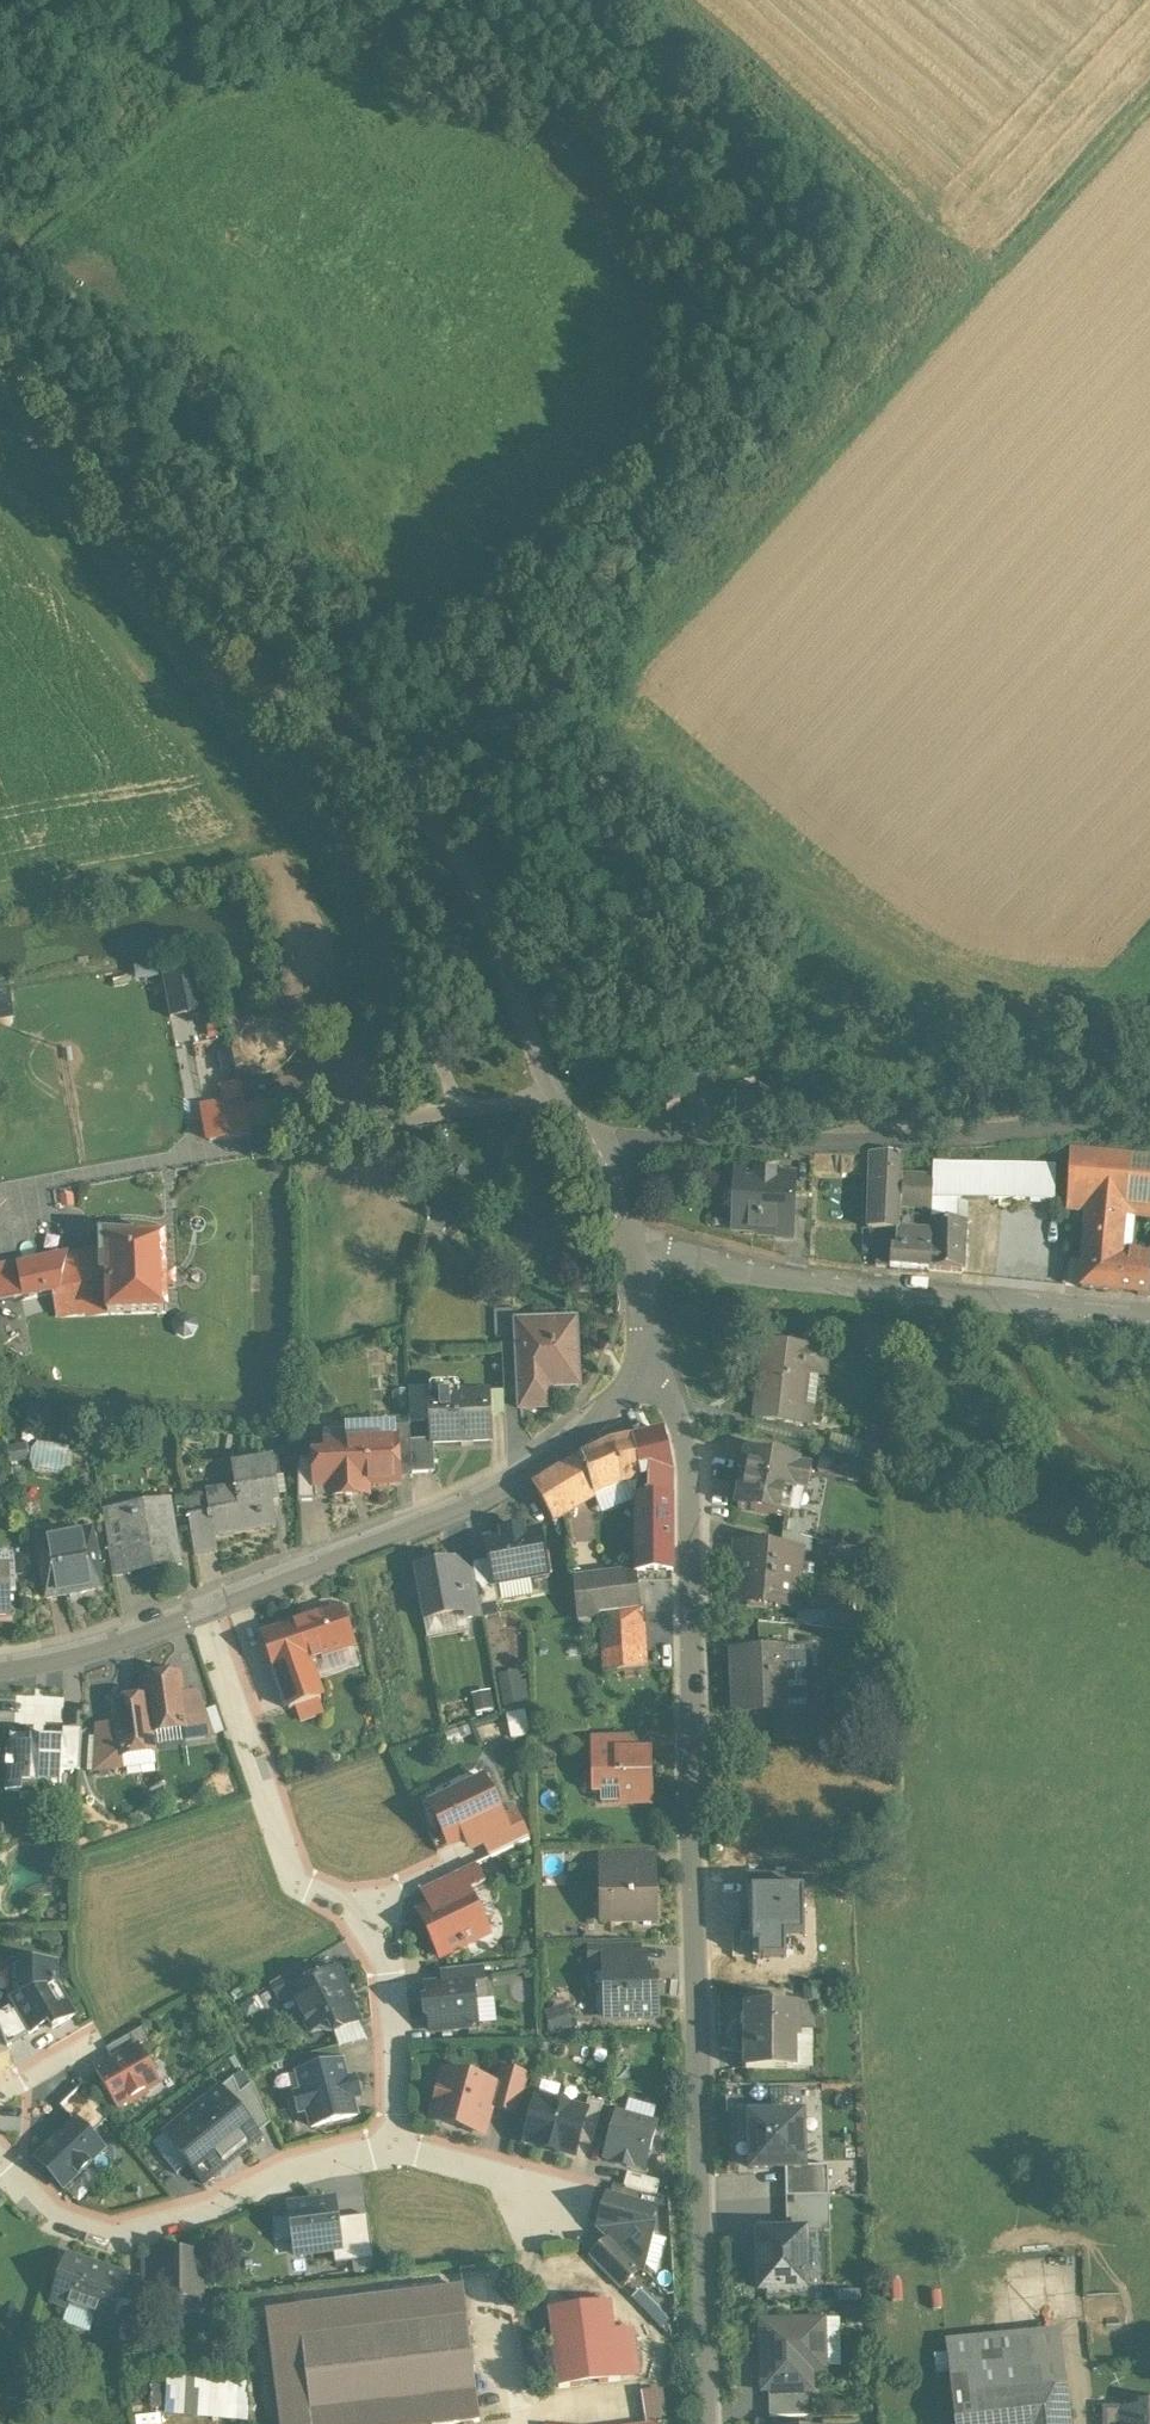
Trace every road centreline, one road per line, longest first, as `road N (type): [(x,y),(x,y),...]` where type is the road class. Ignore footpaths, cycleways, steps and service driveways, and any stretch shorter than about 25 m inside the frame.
road 1 (residential): [(0,351),(62,414),(258,673),(452,865),(551,1099),(631,1239)]
road 2 (residential): [(715,2423),(681,1429),(663,1403),(630,1390)]
road 3 (track): [(1149,128),(587,749)]
road 4 (residential): [(1149,1309),(631,1239)]
road 5 (residential): [(198,1610),(542,1459),(611,1421),(630,1390)]
road 6 (residential): [(0,2165),(35,2205),(117,2237),(180,2223),(387,2143)]
road 7 (residential): [(361,1909),(322,1895),(292,1867),(198,1610)]
road 8 (track): [(0,219),(14,222),(45,208),(86,176),(116,126),(132,76),(125,49),(20,0)]
road 9 (residential): [(387,2143),(380,1960),(361,1909)]
road 10 (residential): [(0,1658),(198,1610)]
road 11 (residential): [(387,2143),(559,2198)]
road 12 (residential): [(630,1390),(643,1343),(631,1239)]
road 13 (residential): [(361,1909),(467,1851)]

